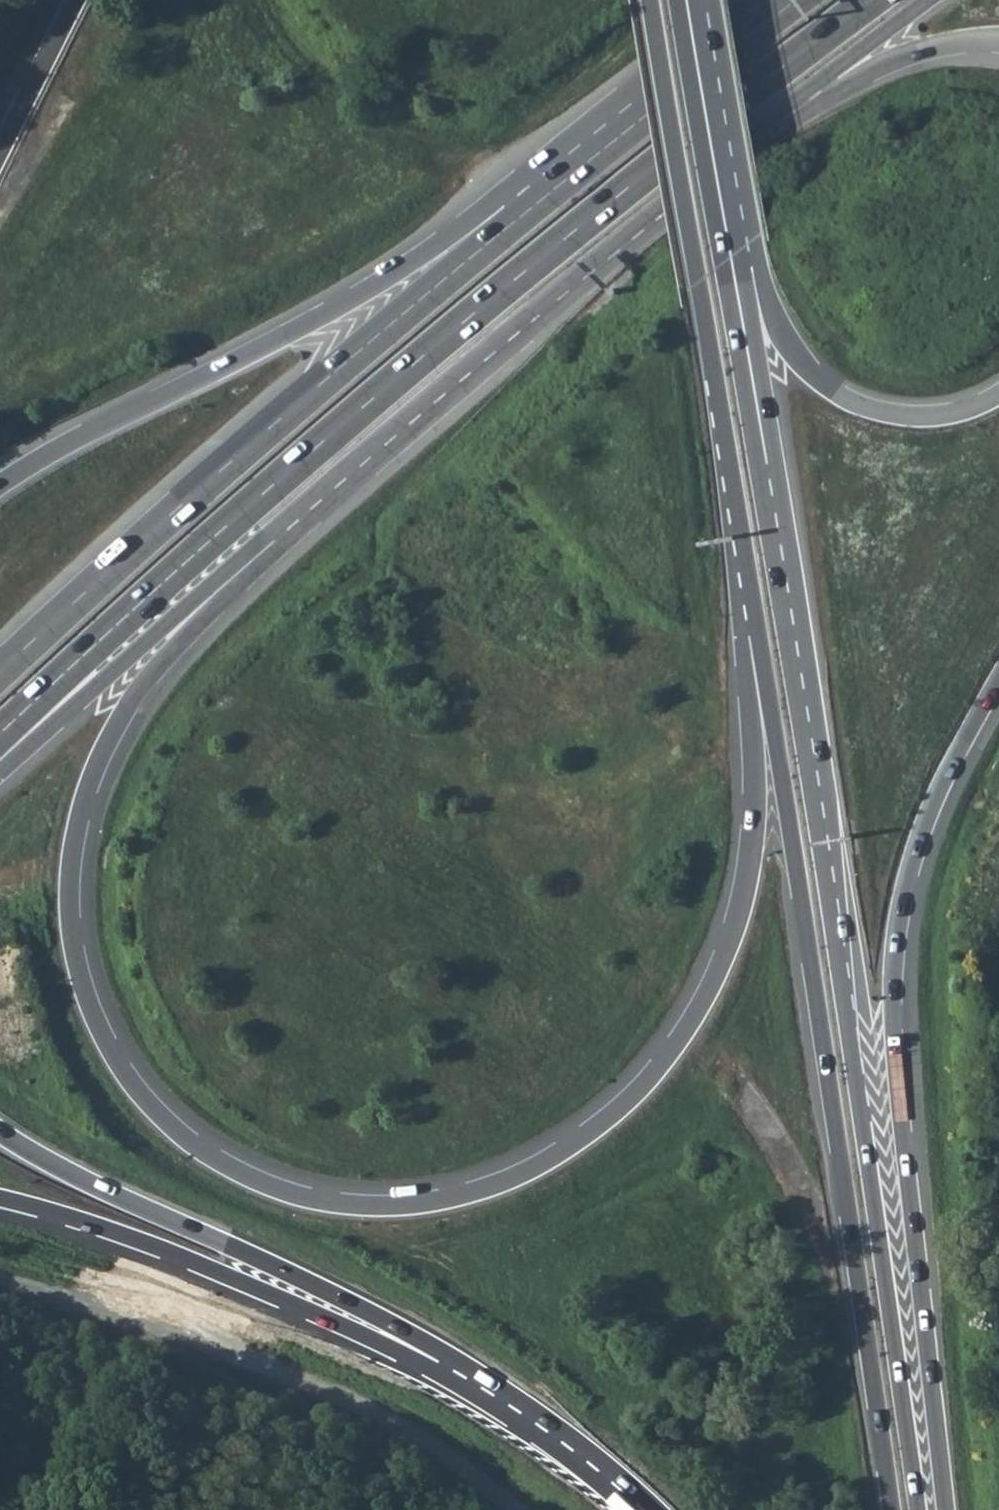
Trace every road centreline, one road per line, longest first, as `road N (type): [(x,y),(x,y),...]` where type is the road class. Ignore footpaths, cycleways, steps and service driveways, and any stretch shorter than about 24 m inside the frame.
road 1 (trunk): [(753,597),(743,636),(753,746),(745,886),(720,962),(680,1034),(621,1102),(524,1169),(403,1204),(326,1200),(227,1162),(152,1105),(121,1066),(85,995),(69,916),(75,835),(107,741),(258,563),(276,528)]
road 2 (trunk): [(0,735),(421,358),(872,0)]
road 3 (trunk): [(753,597),(893,1509)]
road 4 (trunk): [(918,1509),(787,639)]
road 5 (trunk): [(940,1509),(893,957),(917,841),(998,678)]
road 6 (trunk): [(276,528),(809,88)]
road 7 (trunk): [(508,226),(200,488),(0,672)]
road 8 (trunk): [(787,639),(678,0)]
road 9 (trunk): [(653,0),(753,597)]
road 10 (trunk): [(508,226),(441,241),(283,337),(0,485)]
road 11 (track): [(0,1282),(316,1393),(434,1455),(509,1509)]
road 12 (trunk): [(0,1129),(69,1177),(296,1276),(439,1353)]
road 13 (trunk): [(0,1203),(124,1240),(375,1345),(439,1353)]
road 14 (trunk): [(0,771),(276,528)]
road 15 (trunk): [(797,0),(508,226)]
road 16 (trunk): [(787,639),(797,600),(747,281)]
road 17 (trunk): [(998,393),(933,416),(866,408),(804,364),(747,281)]
road 18 (trunk): [(747,281),(699,0)]
road 19 (trunk): [(439,1353),(561,1433),(648,1509)]
road 20 (trunk): [(809,88),(846,84),(942,44),(998,40)]
road 21 (trunk): [(76,0),(0,150)]
road 22 (trunk): [(809,88),(929,0)]

